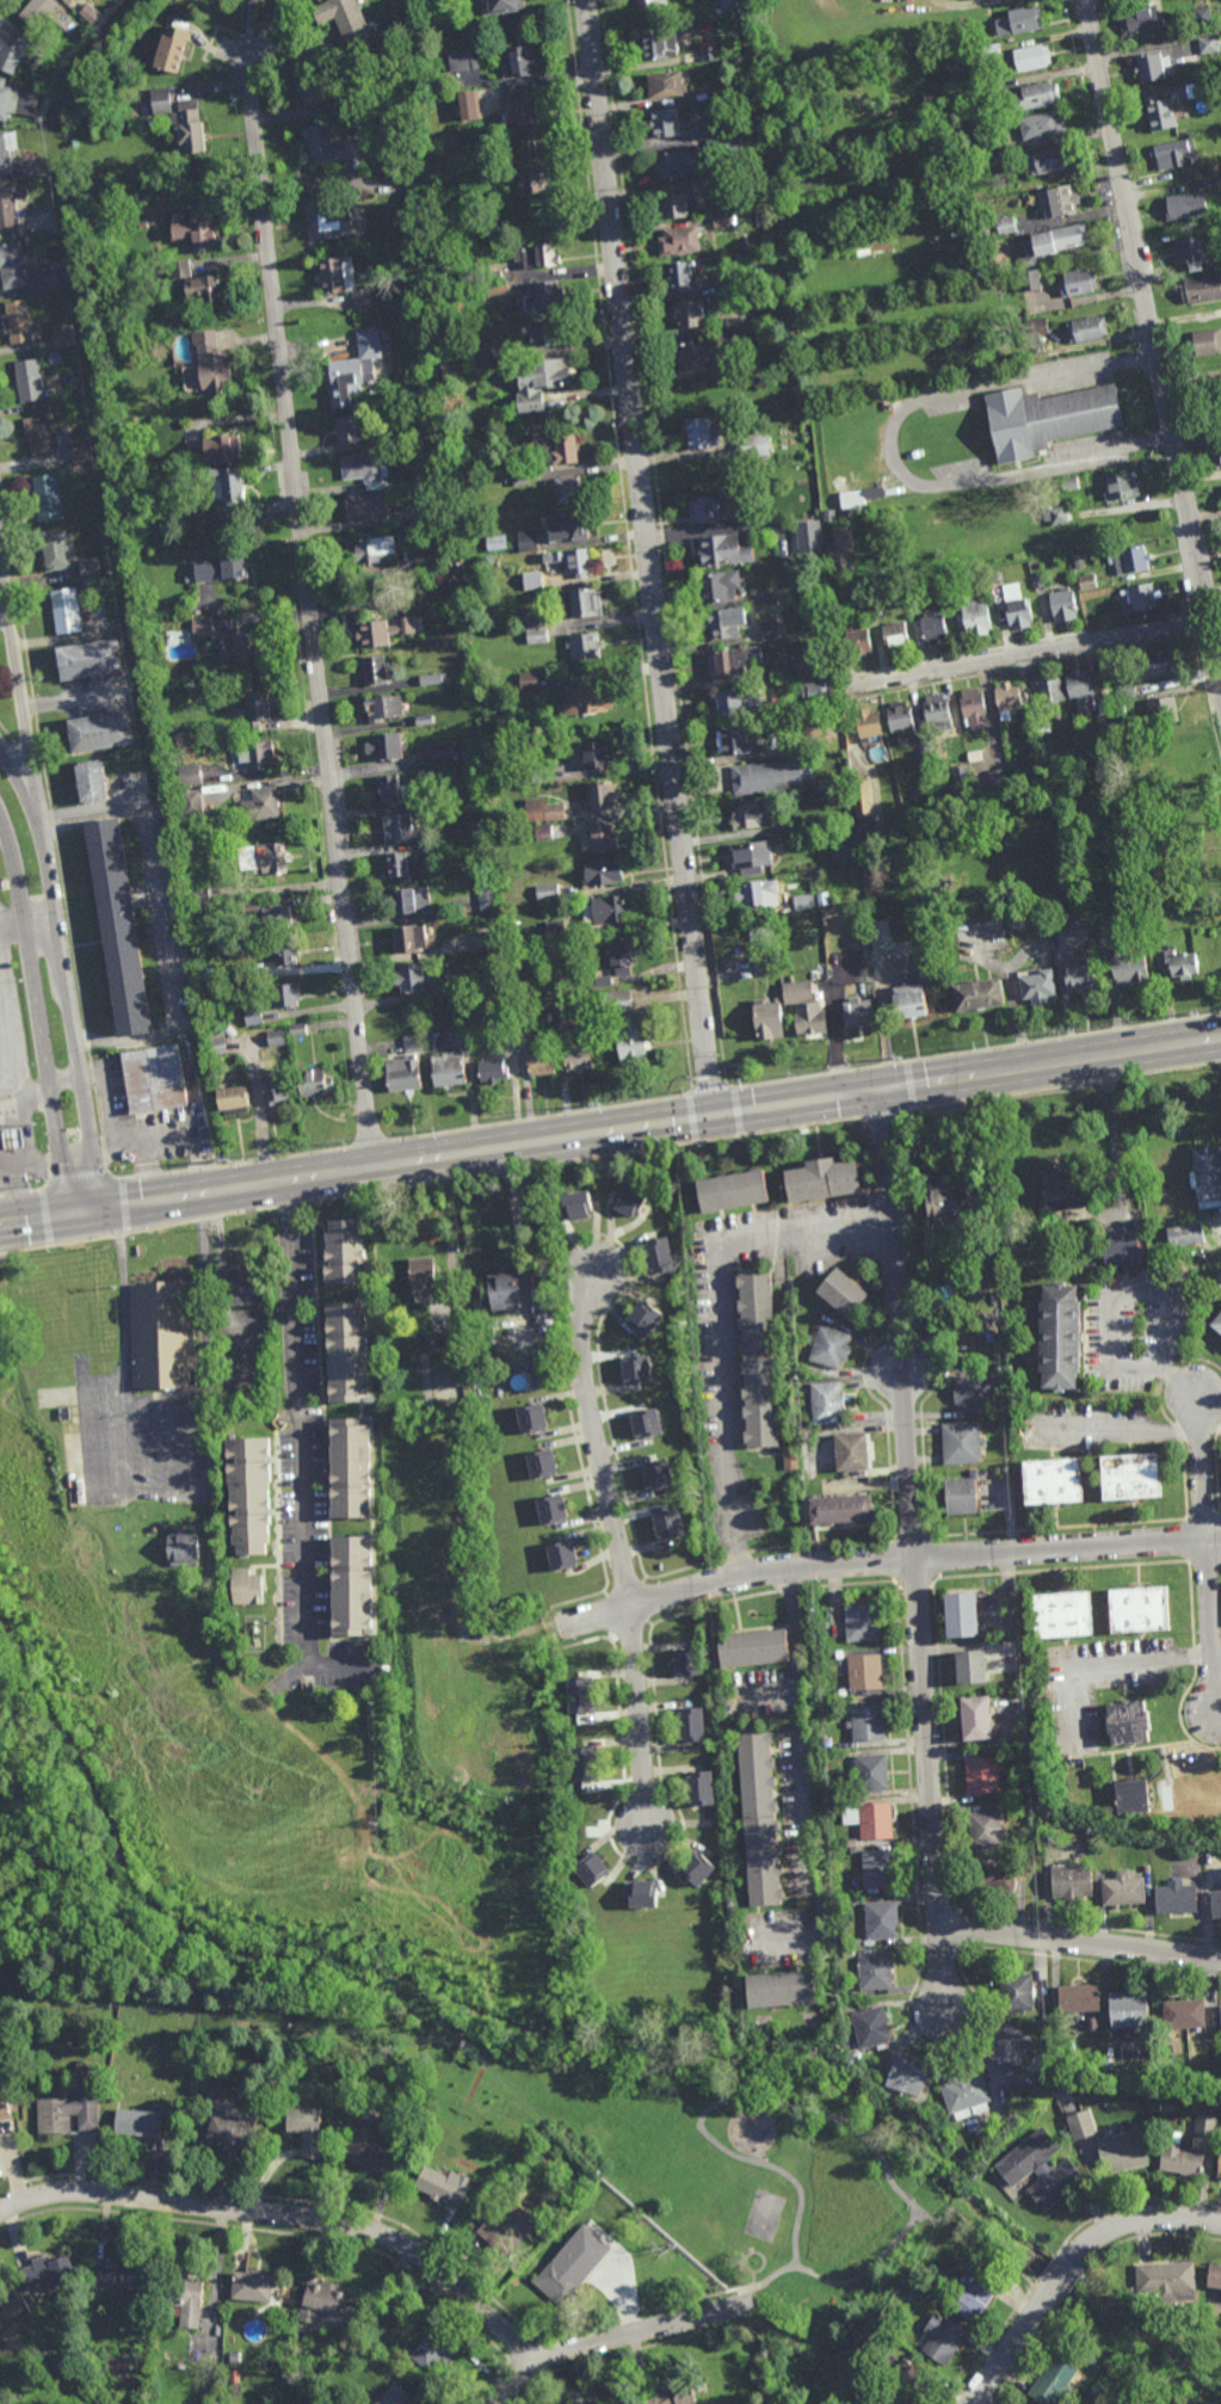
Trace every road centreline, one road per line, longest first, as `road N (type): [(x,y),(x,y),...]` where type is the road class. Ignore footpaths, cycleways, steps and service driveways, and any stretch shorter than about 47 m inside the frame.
road 1 (residential): [(711,1117),(585,0)]
road 2 (residential): [(375,1169),(249,62)]
road 3 (primary): [(375,1169),(1220,1039)]
road 4 (residential): [(1220,690),(1084,0)]
road 5 (residential): [(1220,1536),(801,1566),(550,1629)]
road 6 (residential): [(537,2357),(419,2254),(353,2224),(80,2192),(0,2212)]
road 7 (residential): [(602,1269),(578,1338),(630,1608),(645,1825)]
road 8 (residential): [(86,1213),(87,1139),(43,851),(31,801),(0,749)]
road 9 (residential): [(883,1091),(911,1559)]
road 10 (residential): [(911,1559),(943,2007)]
road 11 (residential): [(0,822),(57,1145),(86,1213)]
road 12 (residential): [(1205,618),(853,686)]
road 13 (residential): [(1220,2221),(1154,2217),(1093,2239),(973,2403)]
road 14 (residential): [(1196,1400),(1220,1709)]
road 15 (residential): [(760,2303),(537,2357),(493,2403)]
road 16 (primary): [(86,1213),(375,1169)]
road 17 (residential): [(1220,1958),(941,1922)]
road 18 (residential): [(31,801),(0,606)]

